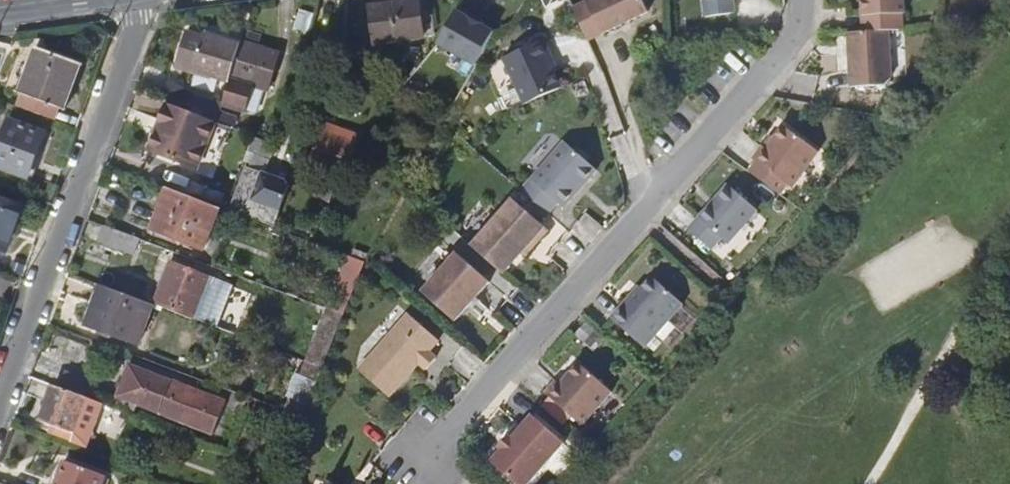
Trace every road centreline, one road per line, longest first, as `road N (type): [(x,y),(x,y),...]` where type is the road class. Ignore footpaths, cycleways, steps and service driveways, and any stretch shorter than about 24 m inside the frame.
road 1 (residential): [(427,463),(773,63),(804,0)]
road 2 (residential): [(133,0),(136,33),(0,403)]

